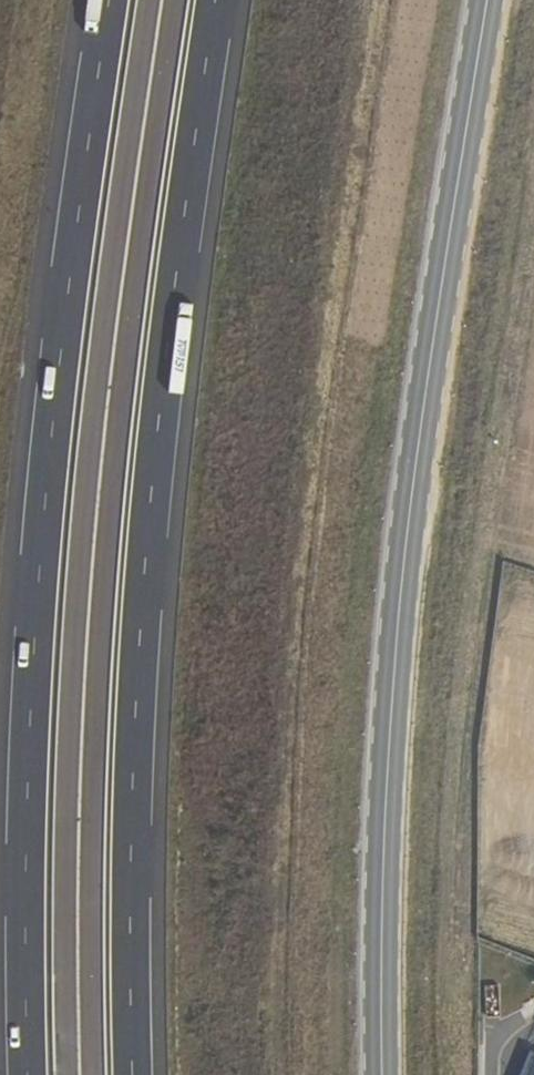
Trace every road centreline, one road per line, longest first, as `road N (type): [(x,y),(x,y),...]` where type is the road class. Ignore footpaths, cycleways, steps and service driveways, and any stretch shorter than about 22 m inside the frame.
road 1 (secondary): [(380,1074),(393,690),(489,0)]
road 2 (trunk): [(133,1074),(139,747),(166,393),(221,0)]
road 3 (trunk): [(110,0),(55,401),(32,740),(29,1074)]

